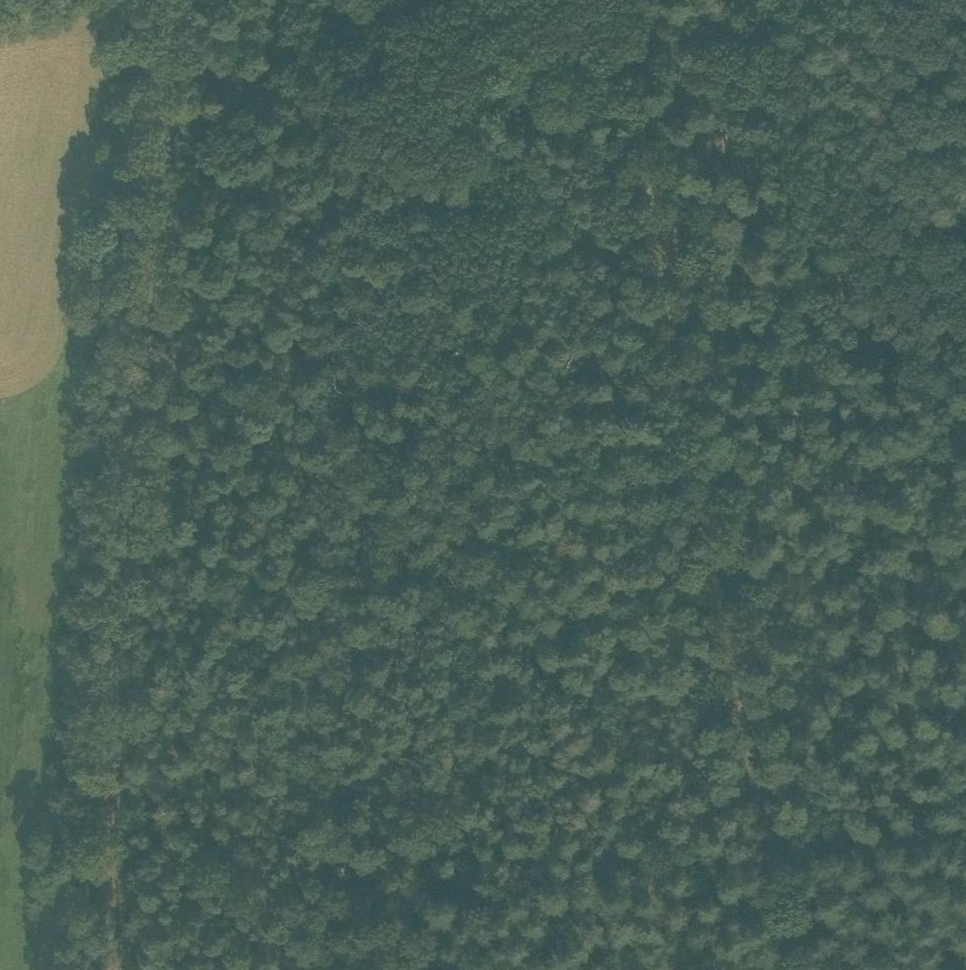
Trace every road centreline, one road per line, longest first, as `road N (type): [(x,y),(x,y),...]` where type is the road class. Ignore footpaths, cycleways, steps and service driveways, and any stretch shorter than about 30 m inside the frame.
road 1 (track): [(171,0),(121,675),(125,969)]

